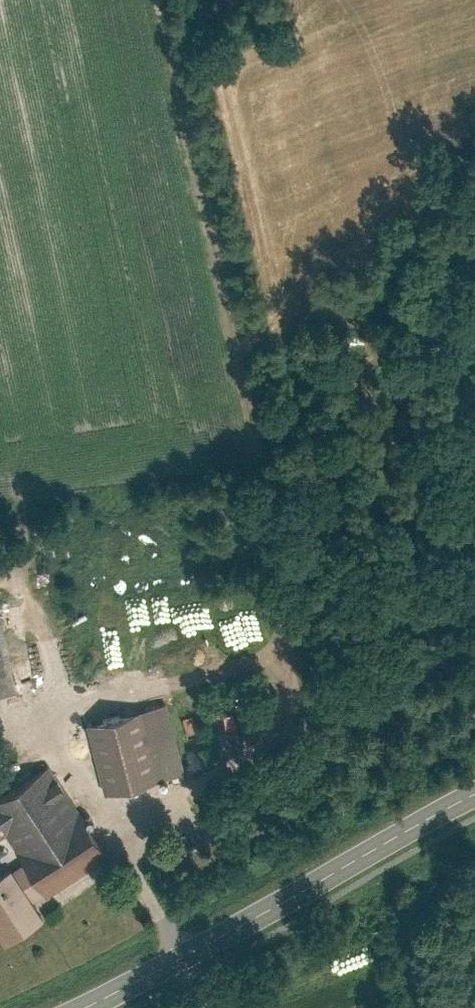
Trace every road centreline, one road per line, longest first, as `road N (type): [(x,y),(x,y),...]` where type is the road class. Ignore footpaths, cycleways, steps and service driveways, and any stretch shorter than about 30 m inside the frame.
road 1 (secondary): [(474,790),(78,1007)]

